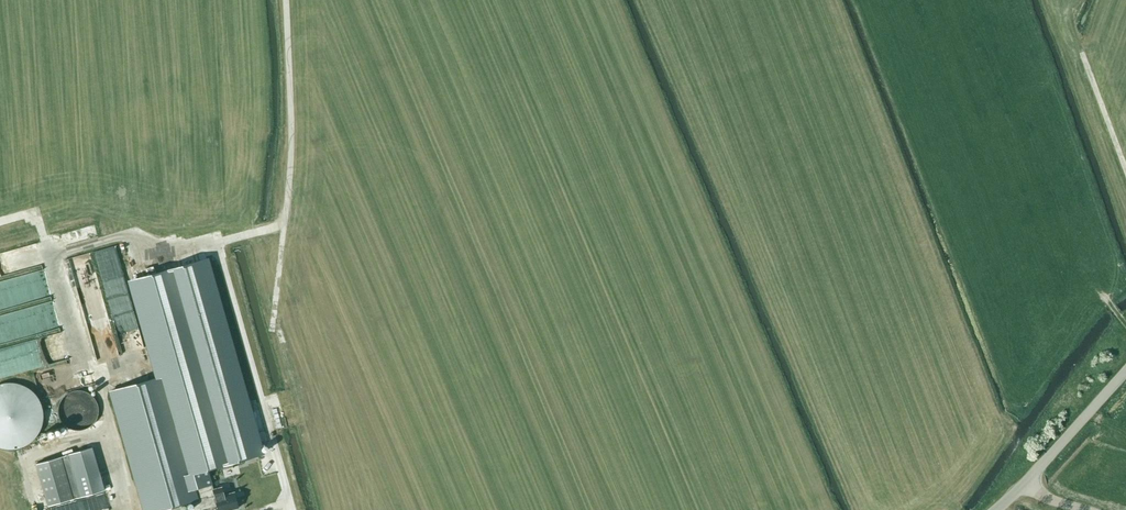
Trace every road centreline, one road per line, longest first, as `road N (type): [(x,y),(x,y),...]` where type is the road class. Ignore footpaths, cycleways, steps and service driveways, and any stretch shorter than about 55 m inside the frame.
road 1 (track): [(246,384),(269,349),(288,175),(286,0)]
road 2 (tertiary): [(998,509),(1125,372)]
road 3 (track): [(1057,0),(1125,167)]

